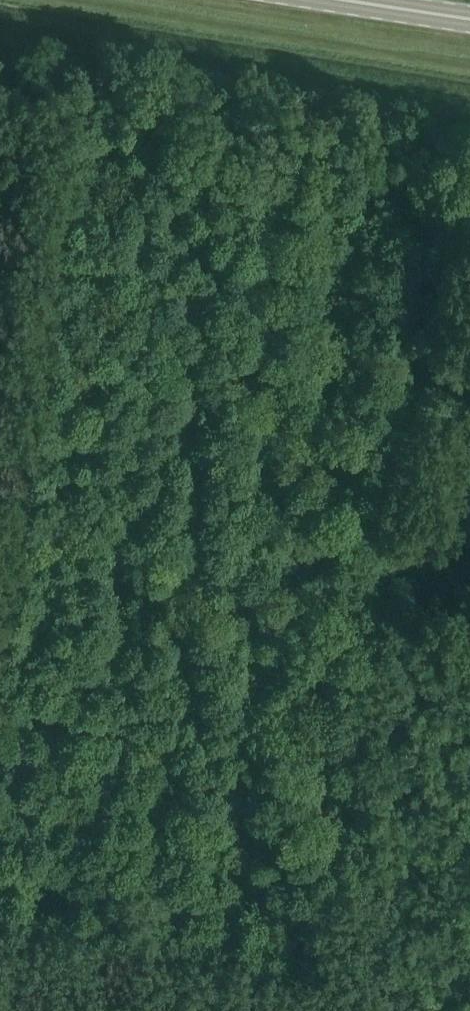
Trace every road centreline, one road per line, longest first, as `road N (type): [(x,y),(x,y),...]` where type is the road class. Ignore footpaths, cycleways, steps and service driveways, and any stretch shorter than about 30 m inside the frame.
road 1 (secondary): [(469,20),(342,0)]

